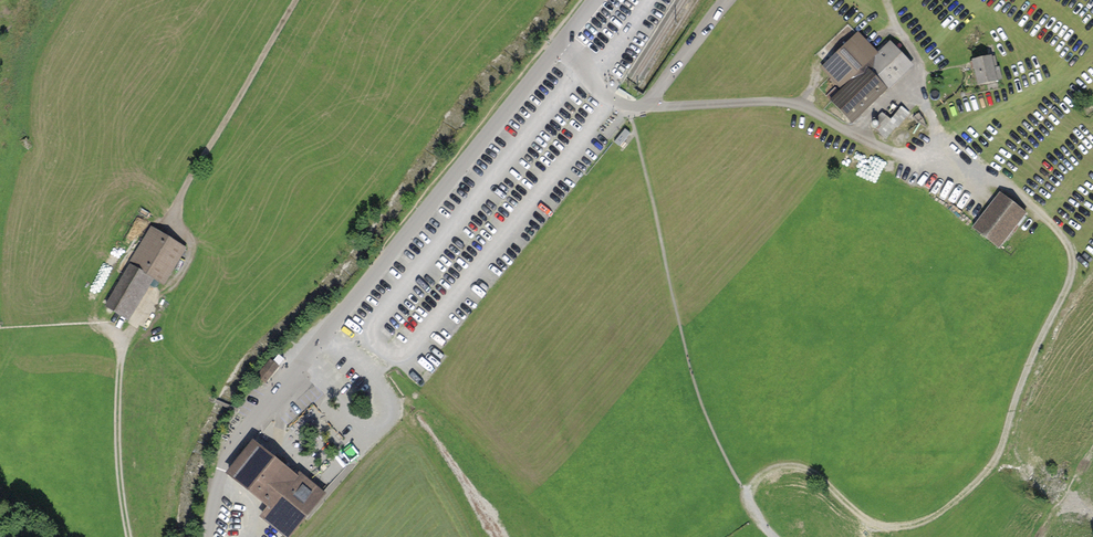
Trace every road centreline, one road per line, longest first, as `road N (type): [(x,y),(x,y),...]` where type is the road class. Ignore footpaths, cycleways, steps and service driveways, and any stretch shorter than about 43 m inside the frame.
road 1 (track): [(650,103),(777,101),(867,141),(979,174),(1051,222),(1070,244),(1076,267),(1072,293),(1015,396),(997,457),(935,516),(880,526),(800,468),(759,477),(747,498)]
road 2 (track): [(130,536),(115,416),(122,348),(146,307),(184,270),(192,250),(178,214),(184,190),(296,0)]
road 3 (secondary): [(596,0),(285,381)]
road 4 (track): [(208,536),(222,467),(285,381)]
road 5 (track): [(650,103),(731,0)]

